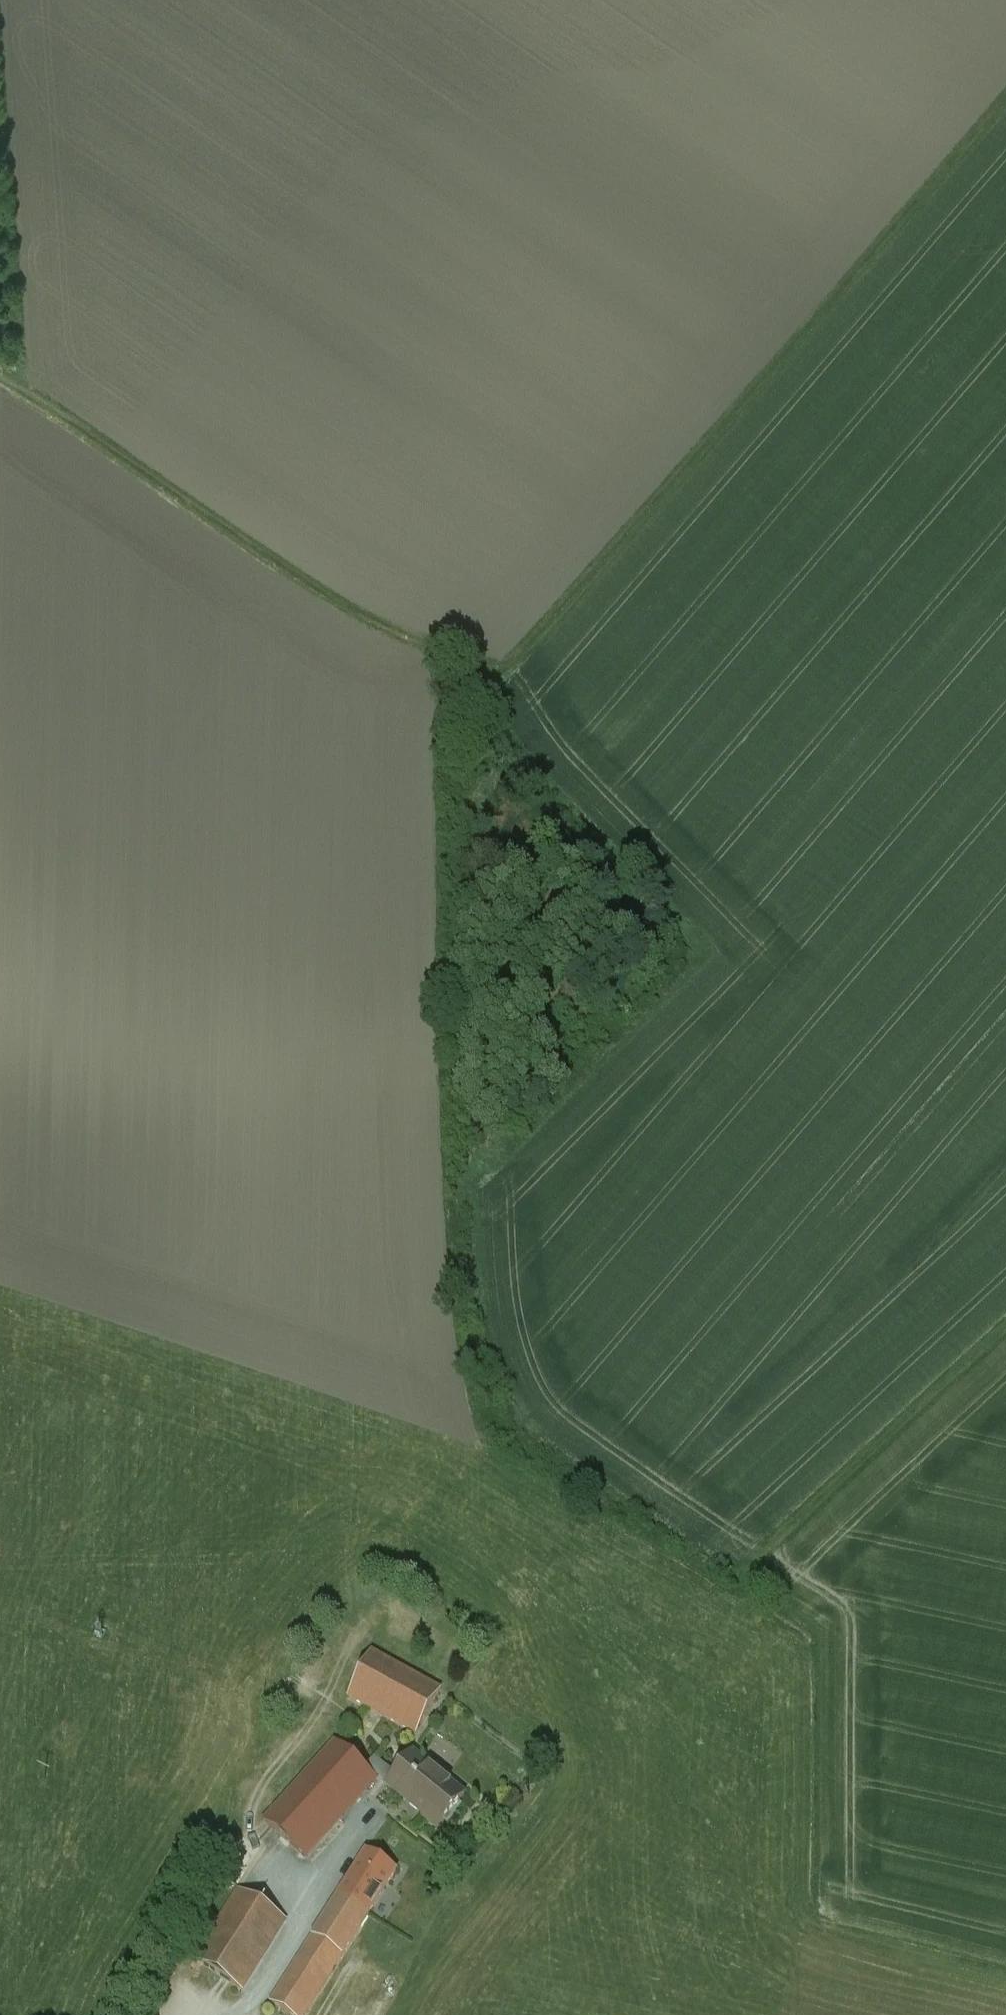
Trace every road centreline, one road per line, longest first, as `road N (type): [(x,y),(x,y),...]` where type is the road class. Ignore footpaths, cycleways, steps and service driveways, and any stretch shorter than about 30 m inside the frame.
road 1 (track): [(0,381),(350,611),(438,656),(483,673),(504,669),(1005,97)]

